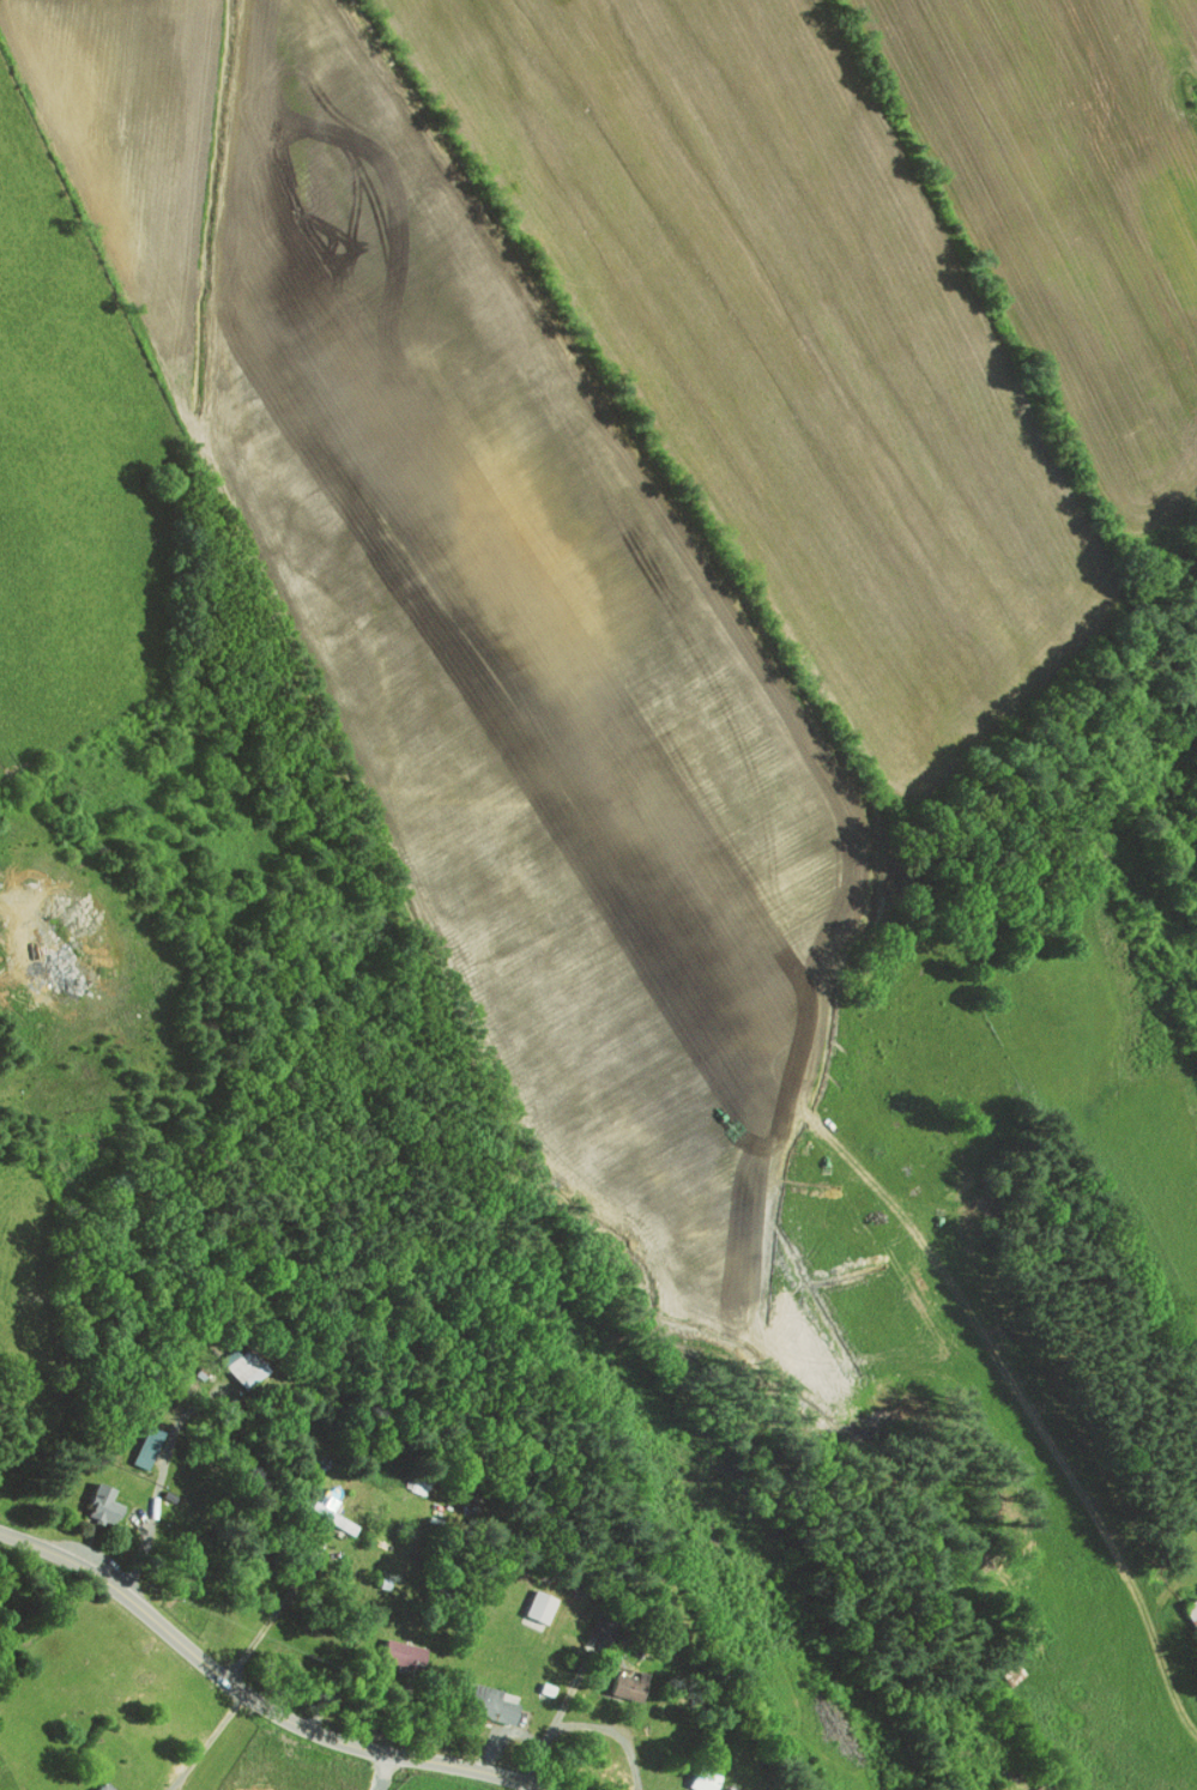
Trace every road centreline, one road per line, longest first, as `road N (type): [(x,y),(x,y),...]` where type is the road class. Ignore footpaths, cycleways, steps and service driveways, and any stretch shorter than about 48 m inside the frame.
road 1 (tertiary): [(0,1533),(93,1573),(284,1719),(338,1742),(541,1789)]

